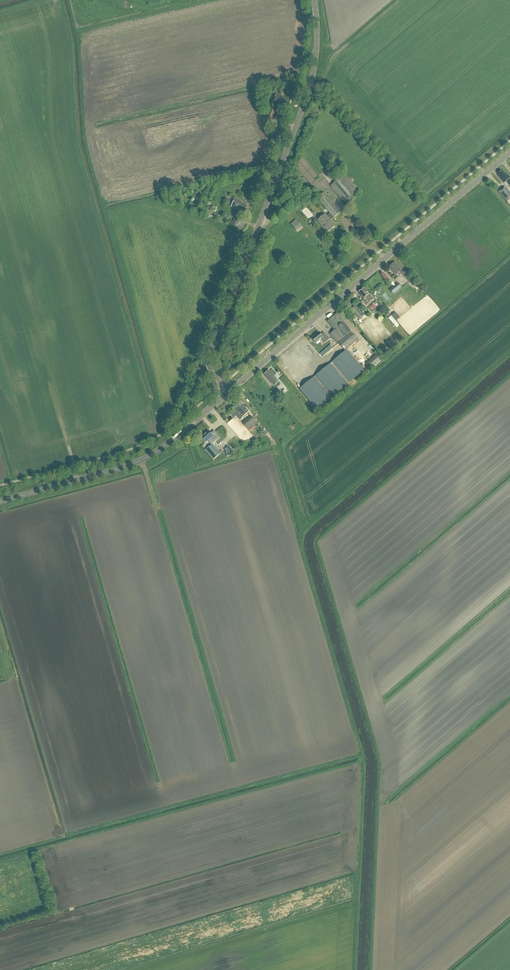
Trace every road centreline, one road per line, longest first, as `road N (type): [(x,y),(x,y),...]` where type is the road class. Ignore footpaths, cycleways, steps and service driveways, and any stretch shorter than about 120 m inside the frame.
road 1 (track): [(509,375),(317,543),(378,756),(371,969)]
road 2 (tertiary): [(228,393),(209,358),(311,81),(314,0)]
road 3 (tertiary): [(228,393),(509,153)]
road 4 (tertiary): [(0,502),(145,459),(228,393)]
road 5 (track): [(304,531),(276,440),(234,387)]

